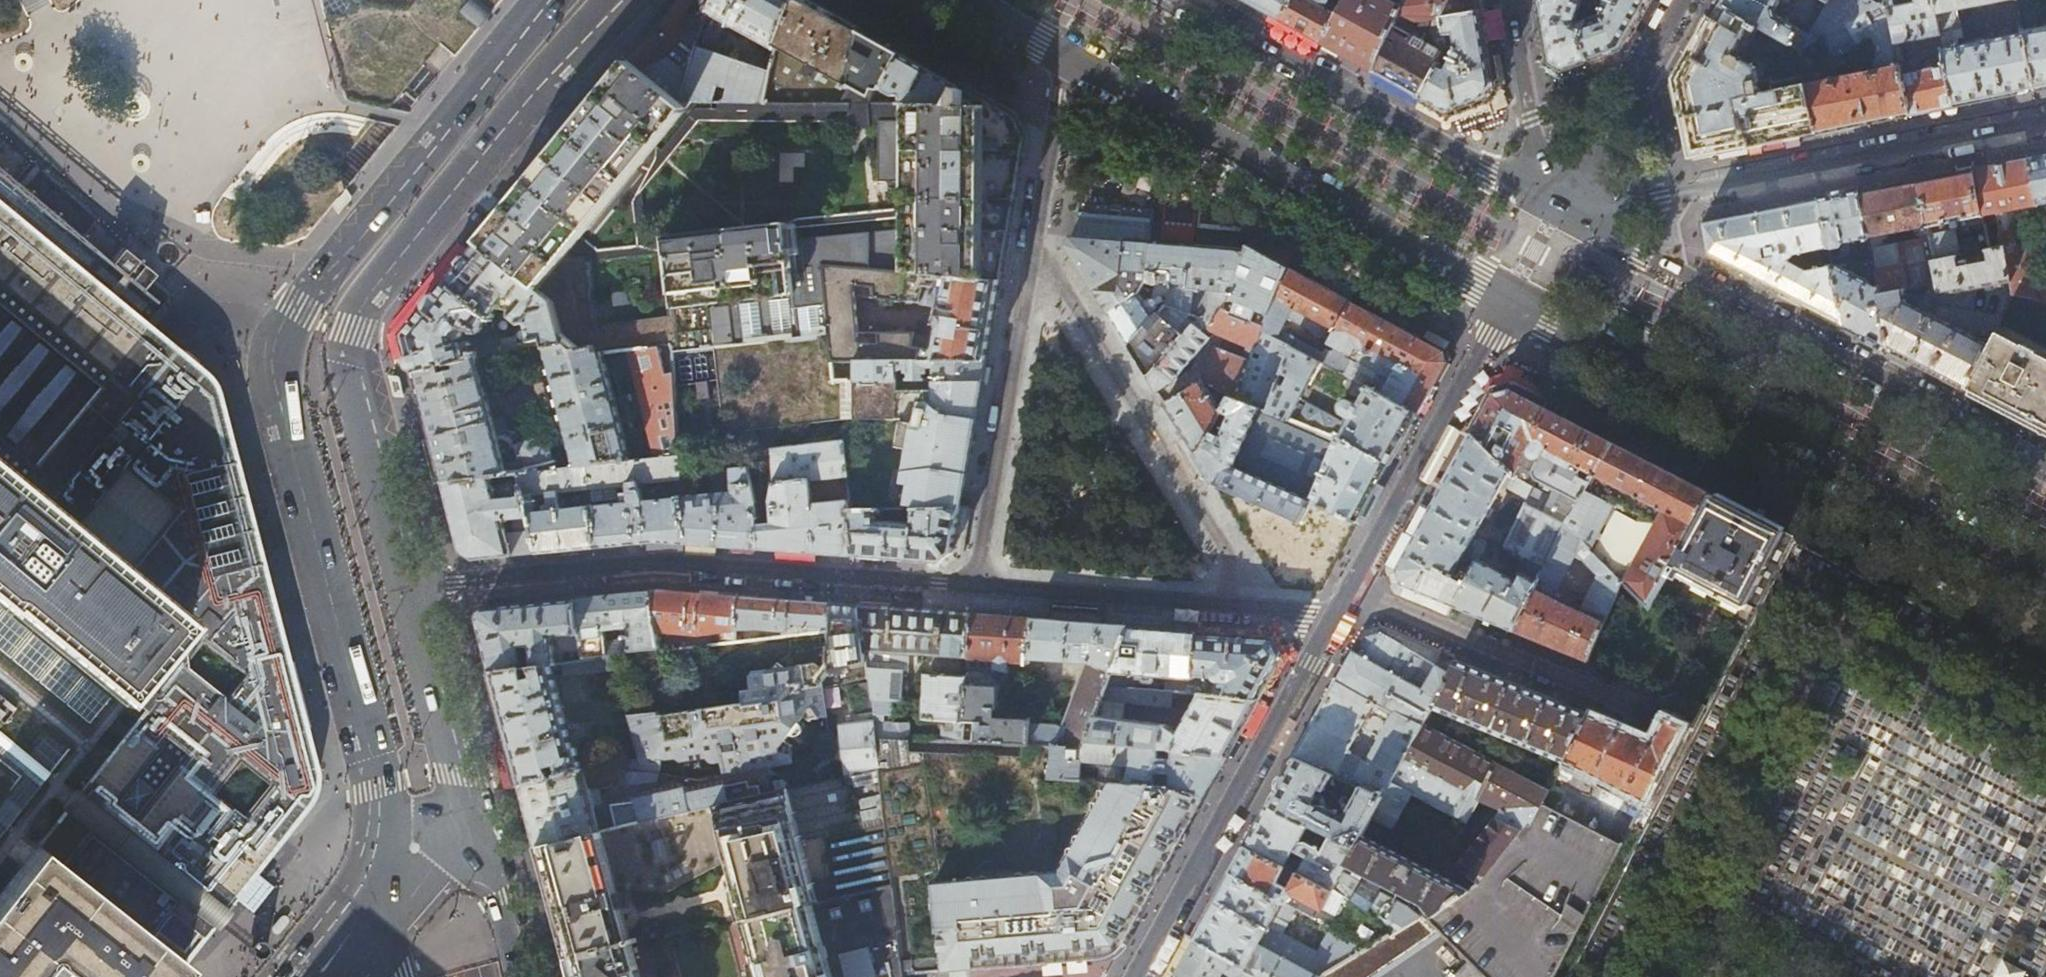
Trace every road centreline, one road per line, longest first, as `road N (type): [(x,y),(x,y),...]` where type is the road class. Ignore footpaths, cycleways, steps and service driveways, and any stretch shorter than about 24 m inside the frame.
road 1 (primary): [(186,0),(443,976)]
road 2 (primary): [(483,976),(226,0)]
road 3 (secondary): [(545,0),(276,342),(278,391),(388,827),(385,885)]
road 4 (secondary): [(476,817),(361,395),(357,330),(388,271),(624,0)]
road 5 (tertiary): [(1507,300),(2045,580)]
road 6 (tertiary): [(2045,465),(1556,211)]
road 7 (tertiary): [(1068,54),(1507,300)]
road 8 (residential): [(2045,122),(1556,211)]
road 9 (residential): [(1140,976),(1351,589)]
road 10 (tertiary): [(1556,211),(1181,0)]
road 11 (residential): [(1034,243),(1226,553),(1226,605)]
road 12 (residential): [(1034,243),(974,586)]
road 13 (residential): [(1351,589),(1657,717)]
road 14 (residential): [(1351,589),(1507,300)]
road 15 (residential): [(1068,54),(1034,243)]
road 16 (secondary): [(521,976),(476,817)]
road 17 (residential): [(1530,119),(1509,0)]

